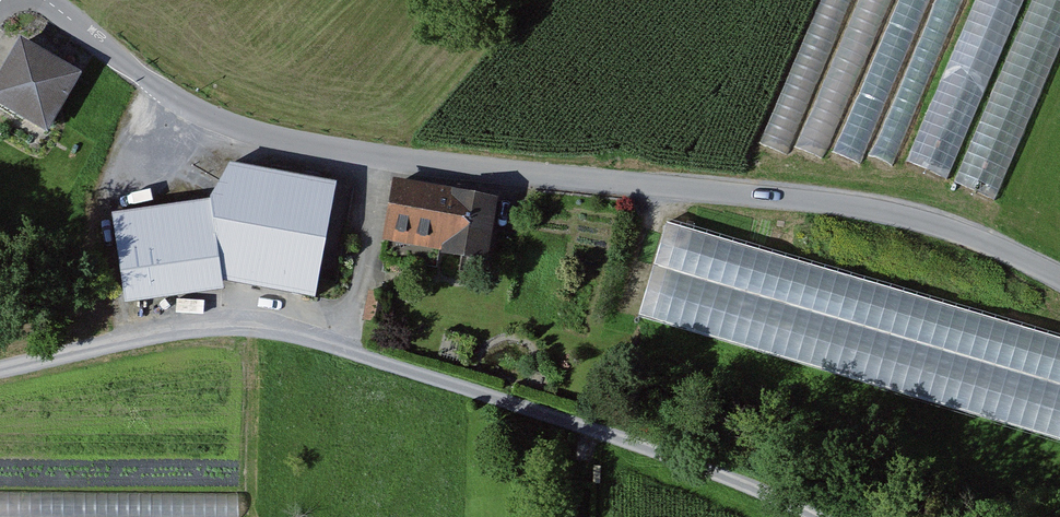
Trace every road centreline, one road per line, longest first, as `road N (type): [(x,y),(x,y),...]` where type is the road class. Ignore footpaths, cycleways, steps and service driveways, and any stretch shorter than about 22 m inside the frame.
road 1 (unclassified): [(38,0),(209,117),(291,142),(414,164),(811,200),(918,219),(1015,251),(1059,276)]
road 2 (track): [(814,516),(290,331),(225,321),(0,369)]

